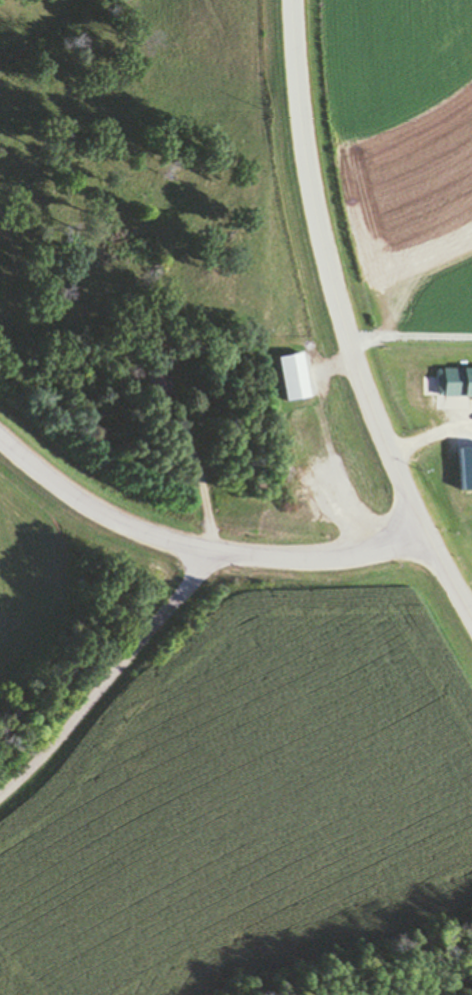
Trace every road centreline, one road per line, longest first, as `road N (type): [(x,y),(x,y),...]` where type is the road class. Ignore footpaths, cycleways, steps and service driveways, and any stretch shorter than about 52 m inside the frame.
road 1 (secondary): [(427,530),(379,430),(321,246),(290,0)]
road 2 (secondary): [(0,439),(97,512),(204,553),(356,556),(427,530)]
road 3 (residential): [(0,794),(59,741),(204,553)]

